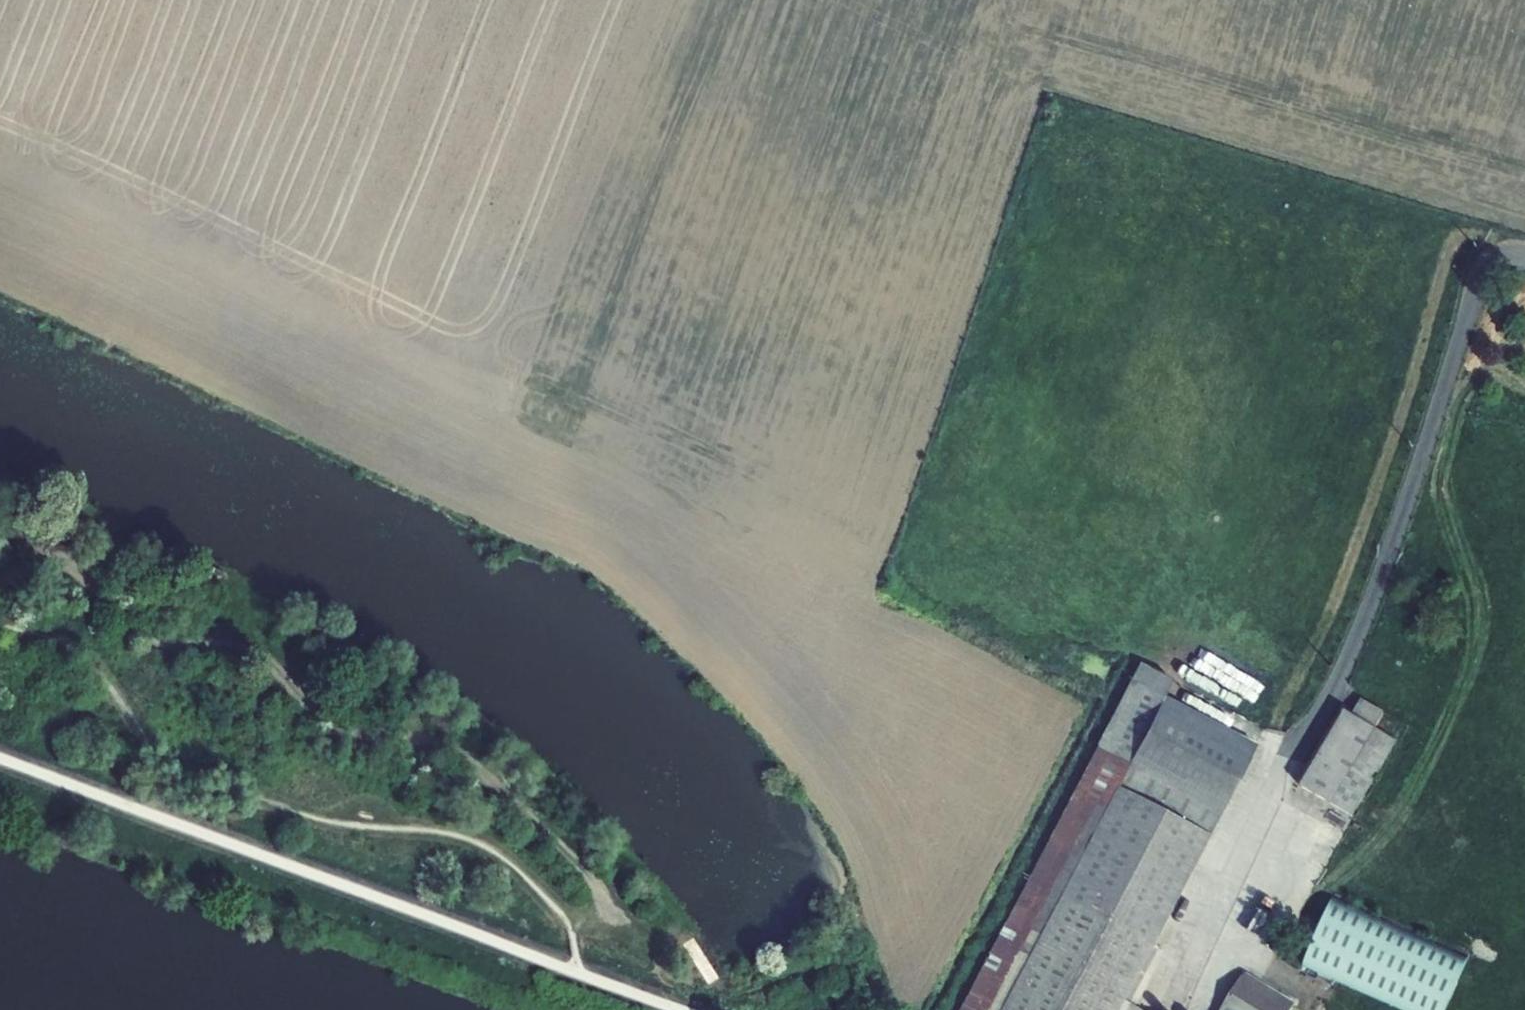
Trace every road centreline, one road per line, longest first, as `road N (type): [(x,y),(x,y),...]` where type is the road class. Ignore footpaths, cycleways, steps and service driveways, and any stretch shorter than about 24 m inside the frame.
road 1 (track): [(621,921),(520,801),(433,747),(336,724),(266,656),(190,642),(133,619),(85,569),(0,542)]

